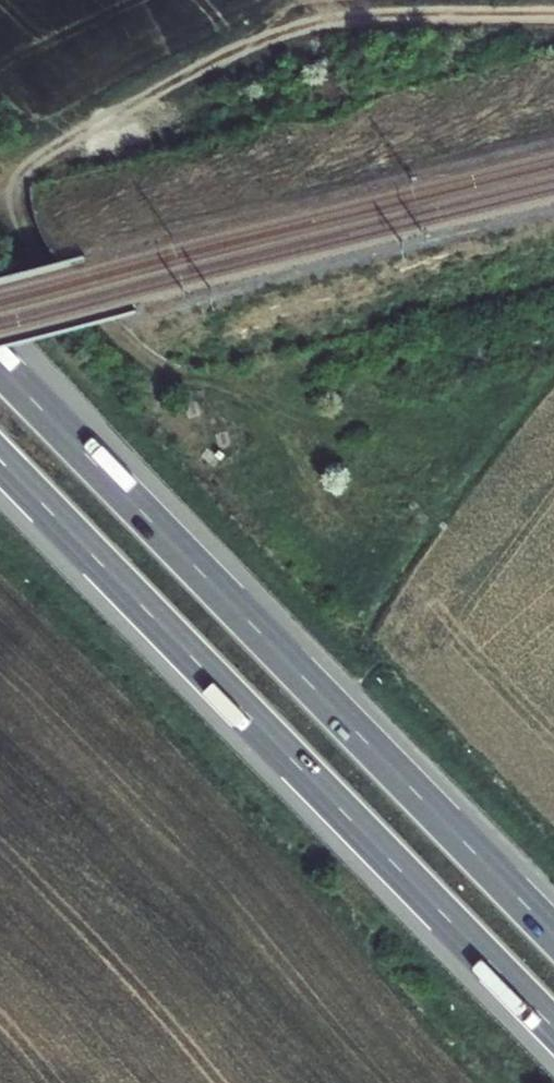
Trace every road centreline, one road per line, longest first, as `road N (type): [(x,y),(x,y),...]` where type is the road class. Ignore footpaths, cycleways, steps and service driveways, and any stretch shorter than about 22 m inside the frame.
road 1 (track): [(553,15),(364,10),(290,28),(69,135),(20,171),(15,204),(26,232),(115,343),(196,393)]
road 2 (motorway): [(553,937),(0,369)]
road 3 (motorway): [(0,461),(553,1029)]

